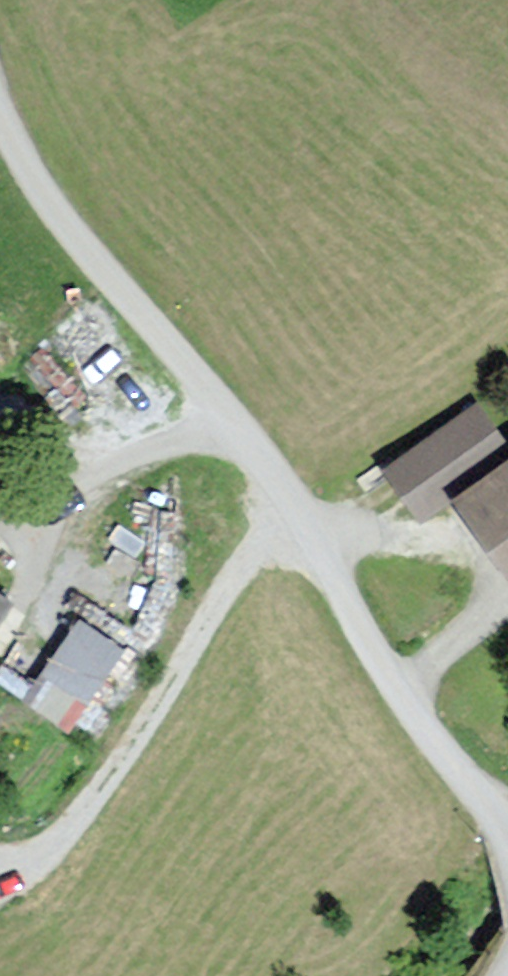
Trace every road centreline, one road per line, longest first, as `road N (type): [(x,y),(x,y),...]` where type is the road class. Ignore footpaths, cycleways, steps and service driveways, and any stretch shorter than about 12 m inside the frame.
road 1 (unclassified): [(507,832),(406,704),(243,431),(75,240),(0,114)]
road 2 (track): [(300,519),(231,587),(76,823),(52,850),(0,871)]
road 3 (track): [(233,419),(101,471),(63,495),(47,516),(25,594)]

